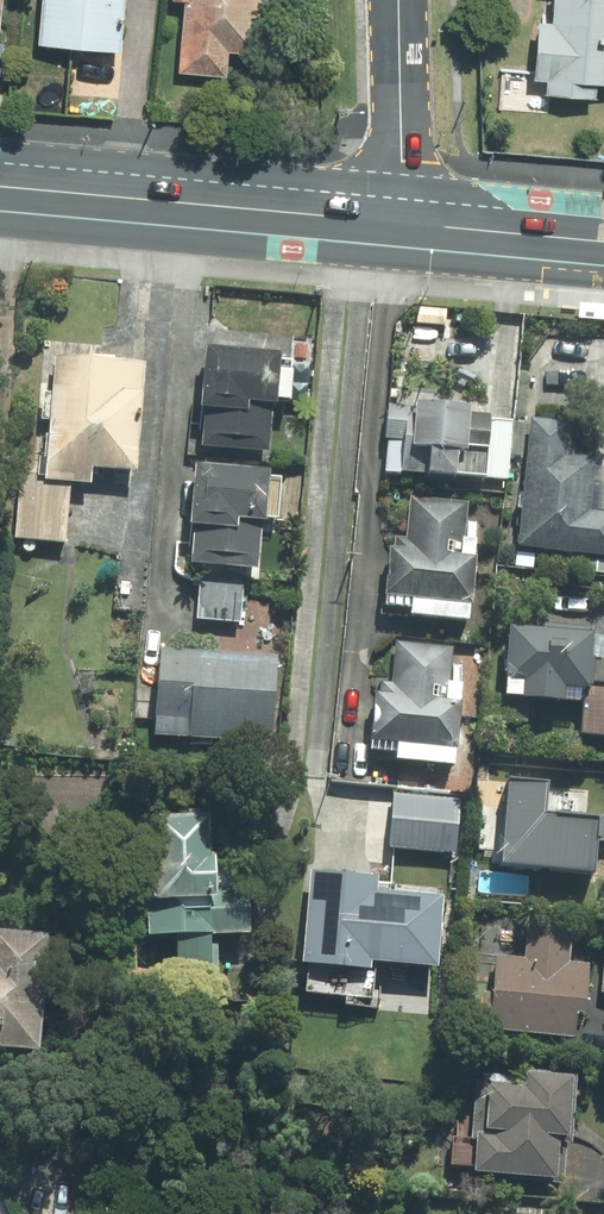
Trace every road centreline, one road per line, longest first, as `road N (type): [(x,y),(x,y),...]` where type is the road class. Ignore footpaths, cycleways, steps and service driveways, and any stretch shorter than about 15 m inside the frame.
road 1 (primary): [(0,188),(402,224)]
road 2 (residential): [(400,0),(402,224)]
road 3 (primary): [(402,224),(603,242)]

